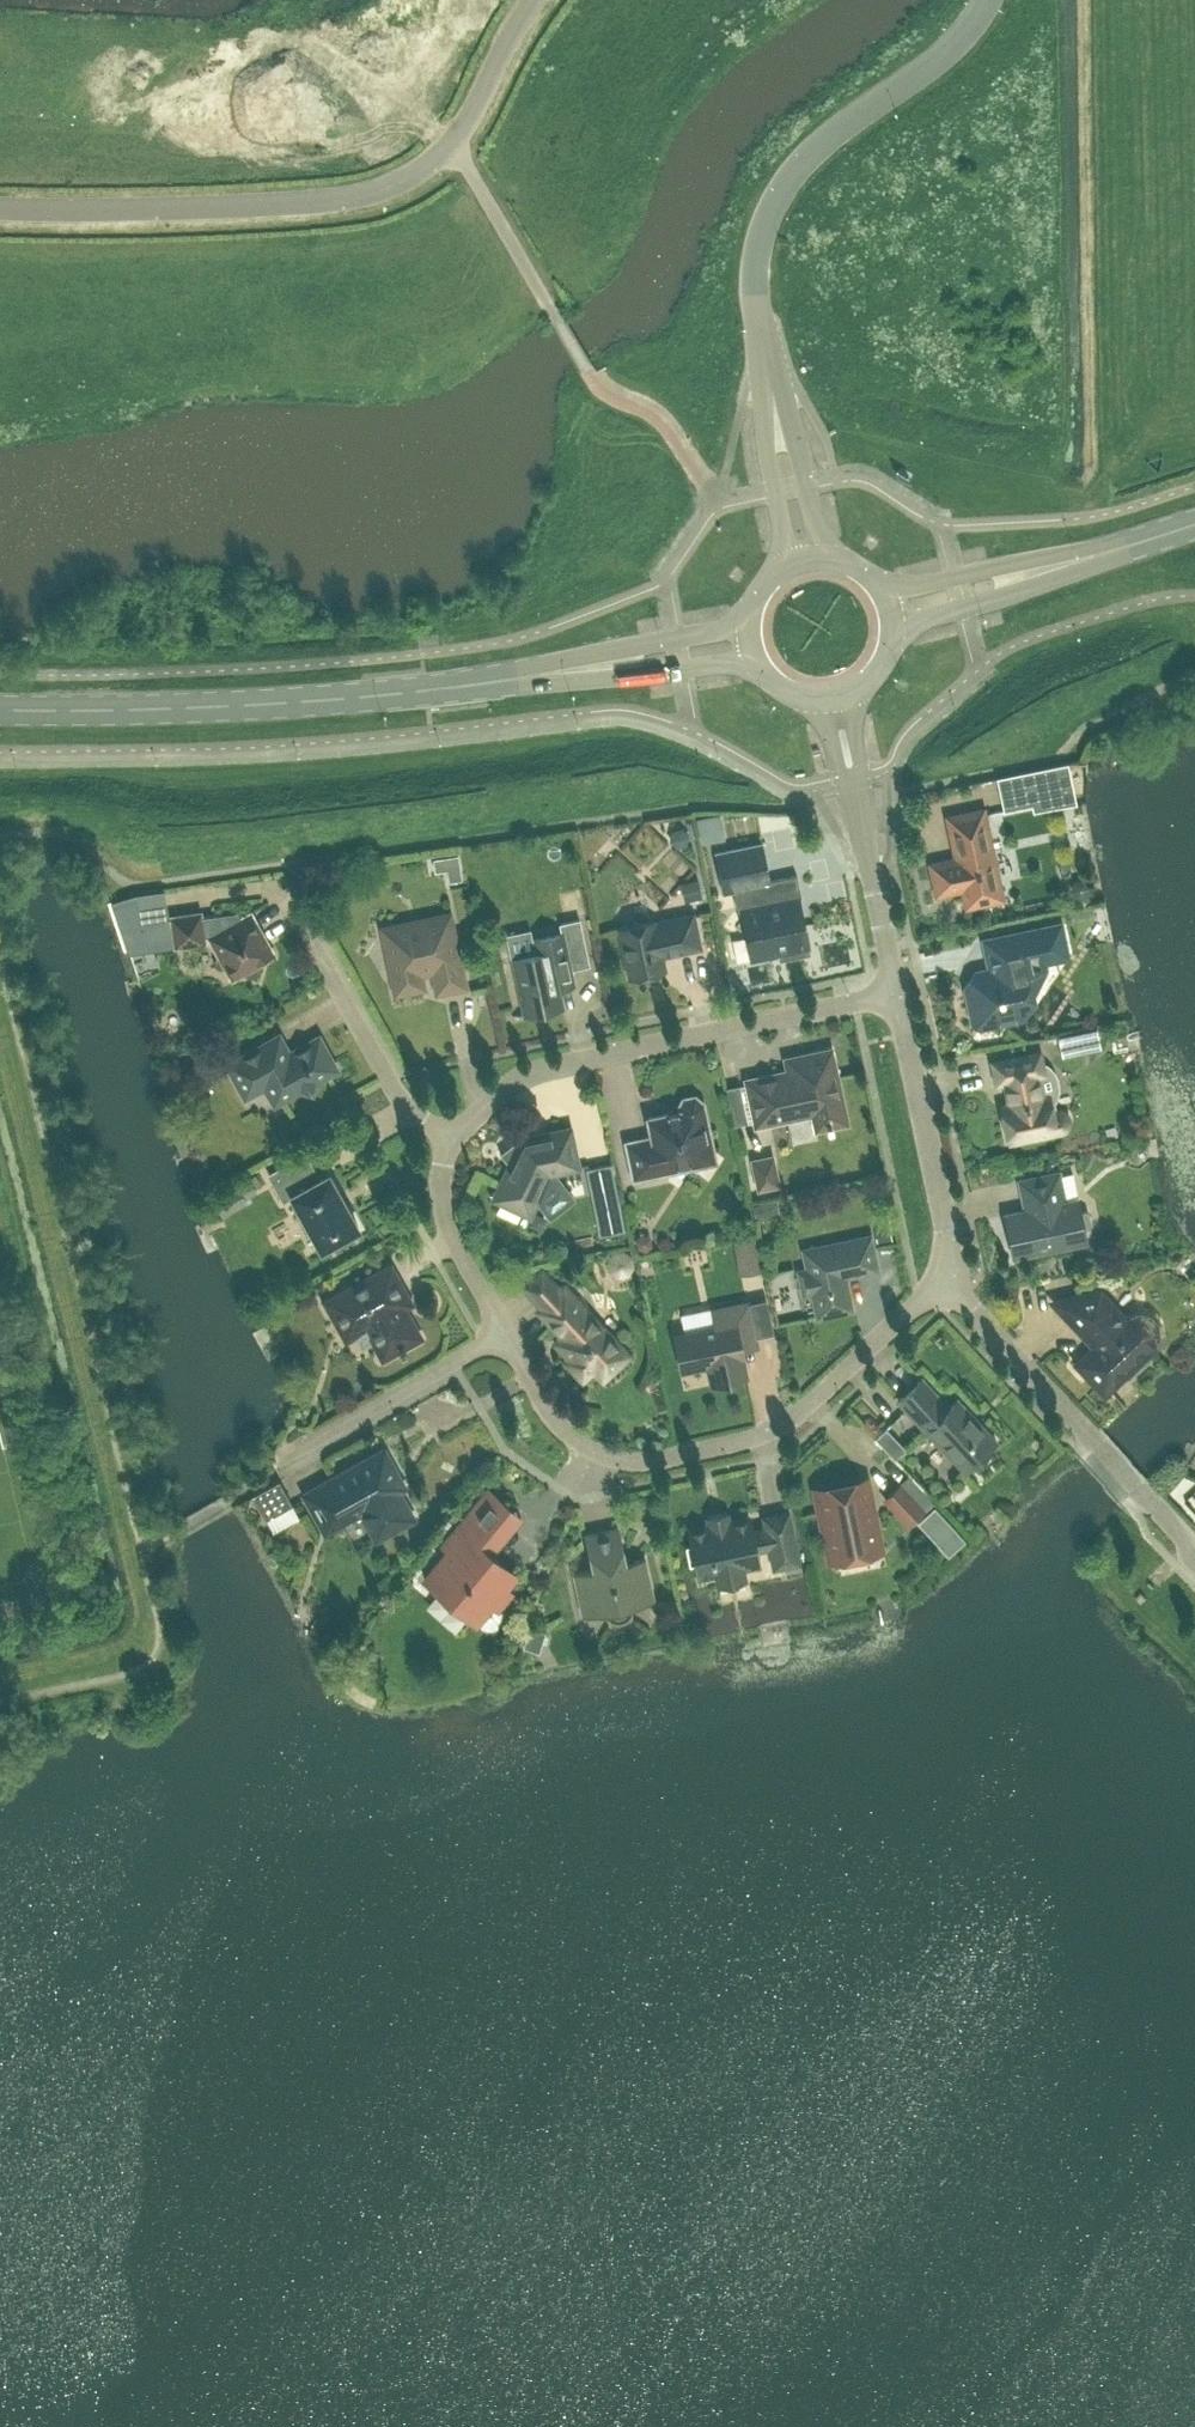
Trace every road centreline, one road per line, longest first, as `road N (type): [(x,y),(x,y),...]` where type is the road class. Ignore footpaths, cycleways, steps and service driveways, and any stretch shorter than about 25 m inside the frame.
road 1 (residential): [(0,205),(198,207),(358,195),(397,182),(456,140),(531,0)]
road 2 (secondary): [(611,666),(359,696),(0,708)]
road 3 (residential): [(945,1276),(803,1409),(729,1442),(657,1457),(602,1452),(575,1436),(548,1409),(503,1334)]
road 4 (unclassified): [(987,0),(919,70),(822,139),(768,208),(755,274),(774,409)]
road 5 (residential): [(447,1136),(502,1087),(548,1064),(896,993)]
road 6 (residential): [(1161,1509),(945,1276)]
road 7 (residential): [(896,993),(834,696)]
road 8 (residential): [(945,1276),(948,1235),(896,993)]
road 9 (residential): [(447,1136),(389,1080),(304,932)]
road 10 (residential): [(287,1458),(503,1334)]
road 11 (residential): [(503,1334),(444,1207),(447,1136)]
road 12 (secondary): [(1049,568),(1006,564),(881,591)]
road 13 (secondary): [(889,624),(1014,590),(1049,568)]
road 14 (unclassified): [(825,558),(796,448),(774,409)]
road 15 (unclassified): [(774,409),(768,451),(790,565)]
road 16 (secondary): [(1049,568),(1194,518)]
road 17 (secondary): [(752,622),(631,648),(611,666)]
road 18 (secondary): [(611,666),(637,674),(757,654)]

